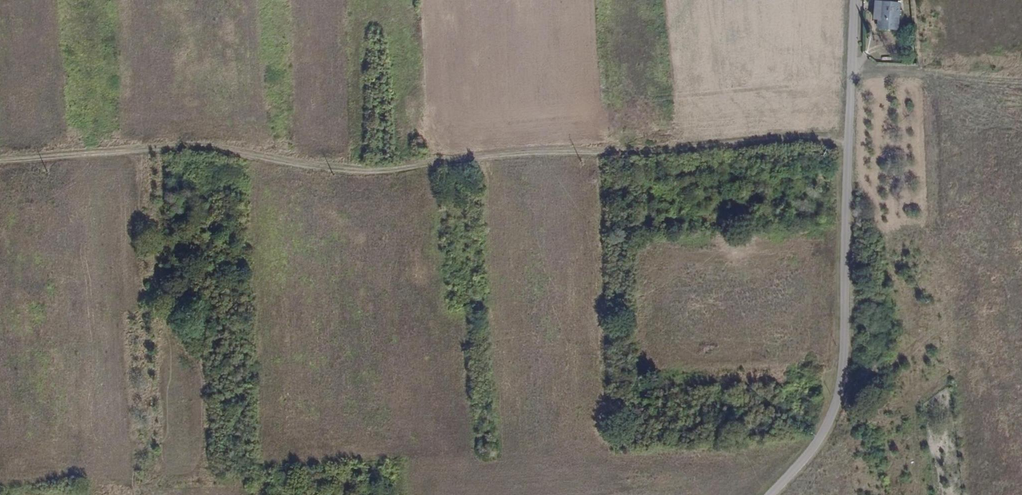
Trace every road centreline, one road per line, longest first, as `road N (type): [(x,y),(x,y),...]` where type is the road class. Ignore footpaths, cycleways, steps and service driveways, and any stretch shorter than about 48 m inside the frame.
road 1 (track): [(0,164),(226,148),(299,174),(477,150),(679,153),(846,132)]
road 2 (track): [(827,432),(411,474),(314,468),(239,479),(83,473),(0,481)]
road 3 (unclassified): [(769,494),(827,432),(838,396),(854,0)]

